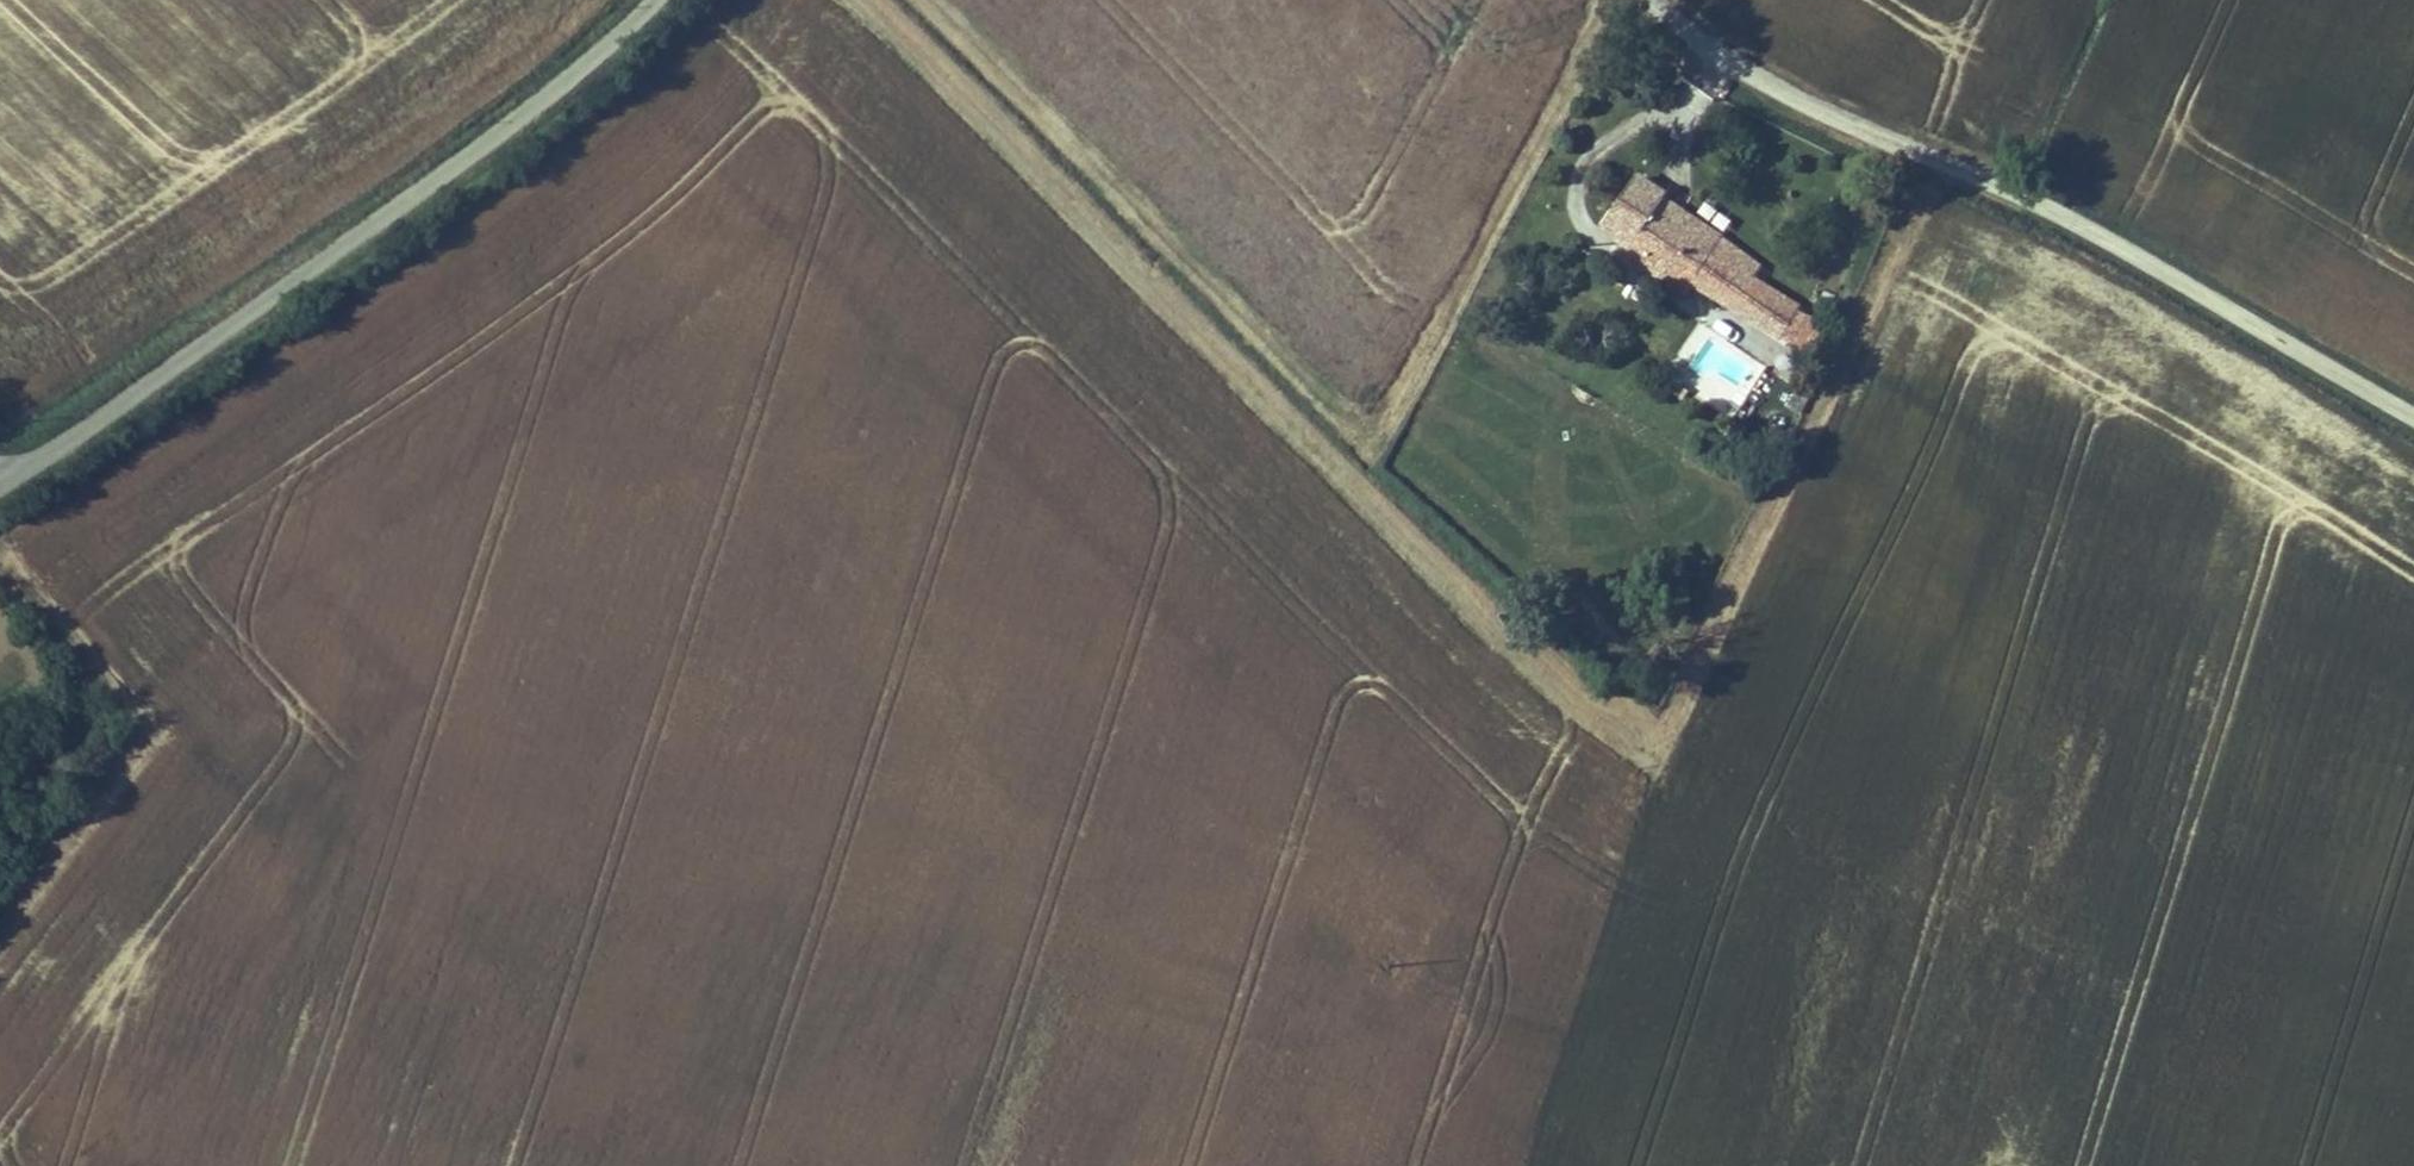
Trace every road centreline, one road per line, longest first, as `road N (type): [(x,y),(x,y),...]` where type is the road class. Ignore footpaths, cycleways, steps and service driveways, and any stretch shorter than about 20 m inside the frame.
road 1 (unclassified): [(1654,0),(1724,57),(1807,106),(2099,236),(2413,415)]
road 2 (tertiary): [(0,484),(403,203),(657,0)]

